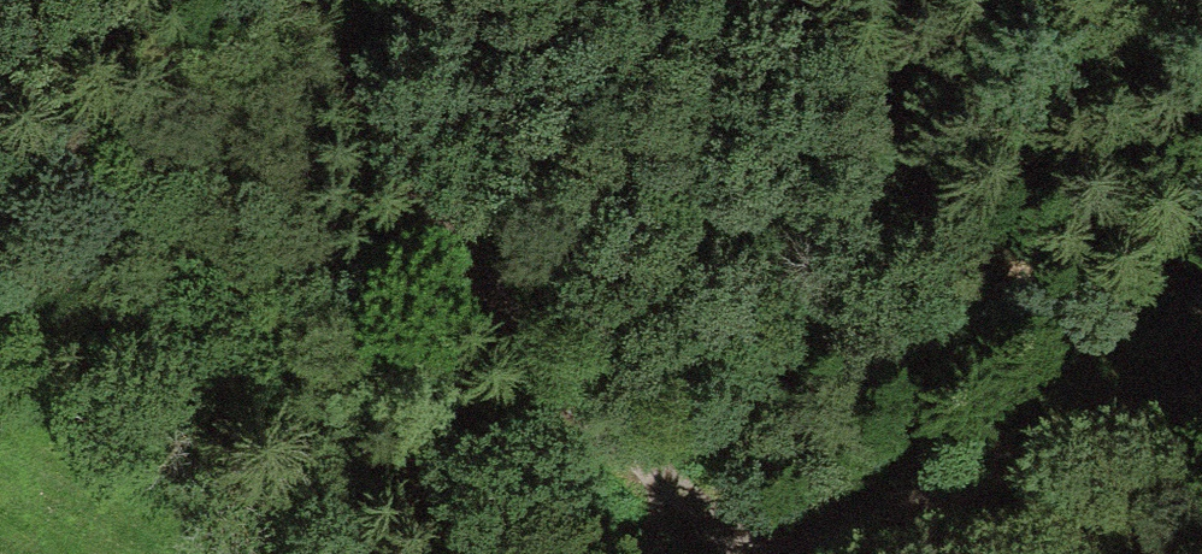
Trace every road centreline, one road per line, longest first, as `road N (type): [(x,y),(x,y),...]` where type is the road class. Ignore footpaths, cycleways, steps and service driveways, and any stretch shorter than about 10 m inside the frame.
road 1 (track): [(292,0),(413,209),(744,553)]
road 2 (track): [(0,332),(108,345),(465,524),(547,553)]
road 3 (track): [(1201,403),(883,509),(809,553)]

